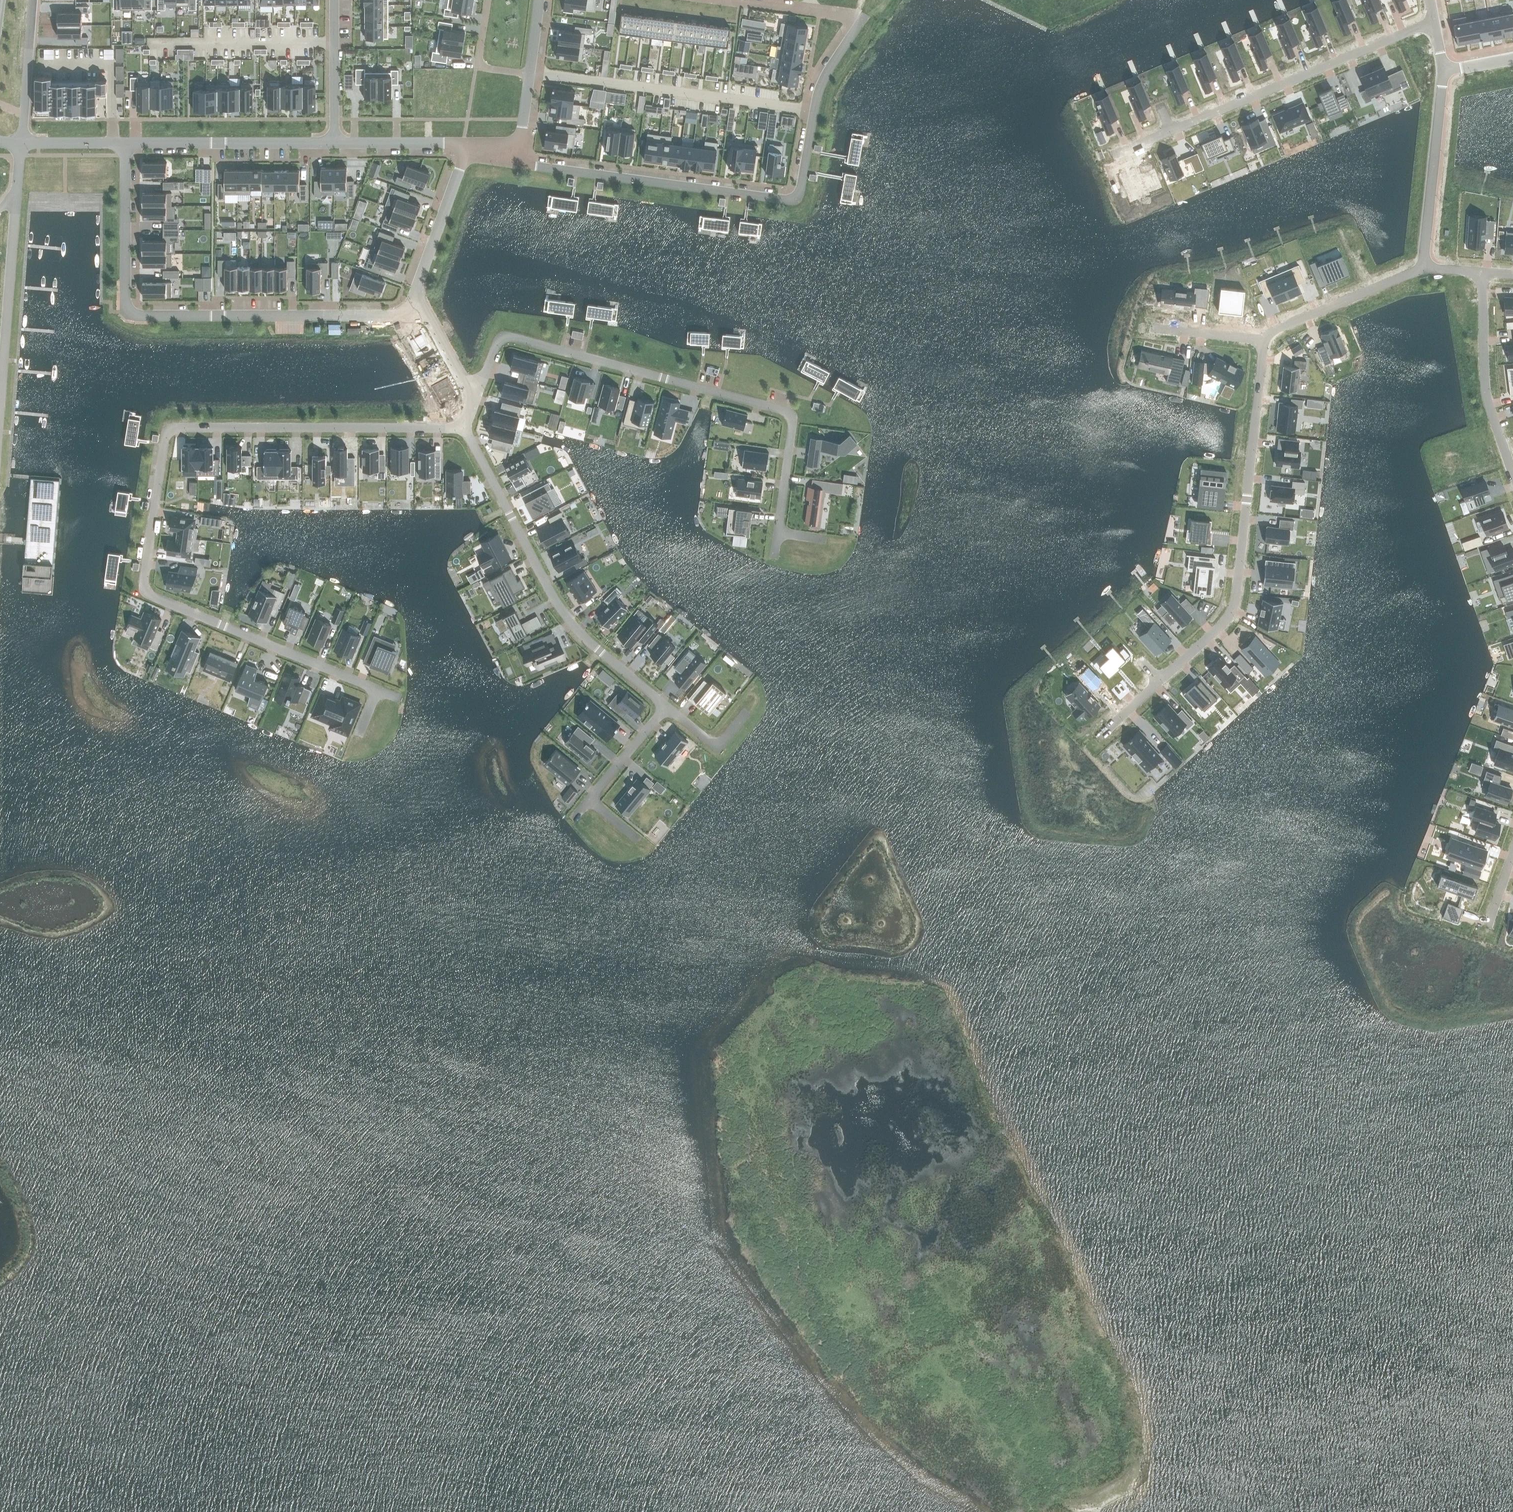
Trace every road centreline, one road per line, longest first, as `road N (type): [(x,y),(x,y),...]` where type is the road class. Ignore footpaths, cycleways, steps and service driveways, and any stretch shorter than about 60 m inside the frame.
road 1 (residential): [(462,423),(166,435),(148,592),(376,691),(360,731)]
road 2 (residential): [(475,398),(500,341),(509,337),(786,413),(793,422),(779,534),(815,539)]
road 3 (residential): [(513,150),(524,164),(791,201),(800,195),(818,88),(858,23)]
road 4 (residential): [(1263,337),(1229,619),(1099,737)]
road 5 (residential): [(126,144),(127,312),(409,313)]
road 6 (residential): [(462,423),(564,613),(665,702)]
road 7 (residential): [(1433,22),(1114,153)]
road 8 (unclassified): [(0,402),(22,143)]
road 9 (residential): [(1483,270),(1487,399),(1512,474)]
road 10 (residential): [(126,144),(334,144)]
road 11 (residential): [(1443,70),(1421,265)]
road 12 (residential): [(468,145),(409,313)]
road 13 (residential): [(1421,265),(1263,337)]
road 14 (residential): [(665,702),(589,798),(612,820)]
road 15 (residential): [(513,150),(536,0)]
road 16 (residential): [(334,144),(333,0)]
road 17 (residential): [(22,143),(33,0)]
road 18 (residential): [(720,0),(858,23)]
road 19 (residential): [(334,144),(468,145)]

